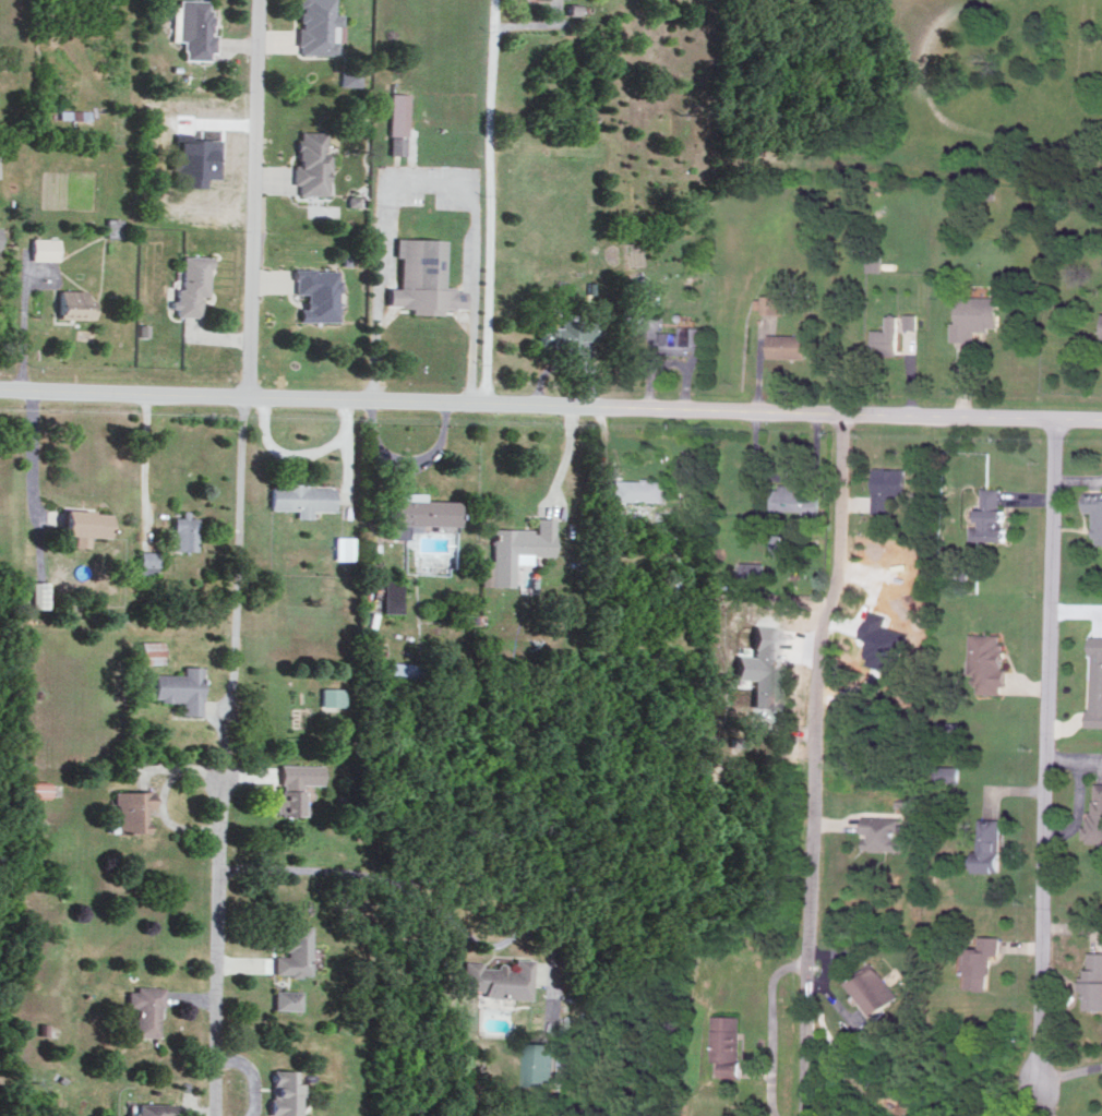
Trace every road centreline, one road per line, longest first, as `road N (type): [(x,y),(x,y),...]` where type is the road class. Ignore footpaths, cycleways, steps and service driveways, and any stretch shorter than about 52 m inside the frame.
road 1 (tertiary): [(0,391),(1101,420)]
road 2 (residential): [(213,1115),(218,812),(228,764),(218,727),(231,689),(245,398)]
road 3 (residential): [(845,412),(839,583),(826,612),(818,676),(809,1115)]
road 4 (residential): [(486,403),(493,0)]
road 5 (residential): [(245,398),(260,0)]

